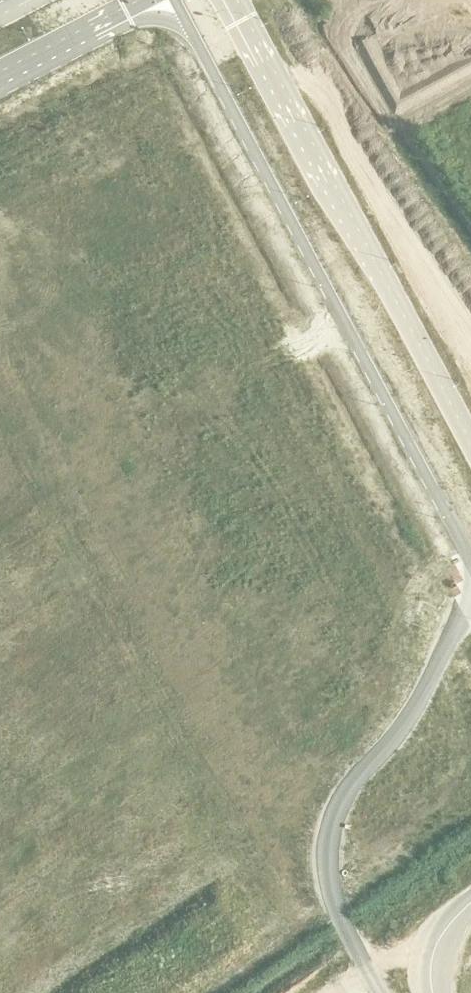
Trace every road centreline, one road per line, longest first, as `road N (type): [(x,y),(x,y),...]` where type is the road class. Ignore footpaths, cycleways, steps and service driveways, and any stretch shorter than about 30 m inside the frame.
road 1 (tertiary): [(177,0),(470,560)]
road 2 (tertiary): [(470,436),(239,0)]
road 3 (tertiary): [(0,74),(141,0)]

